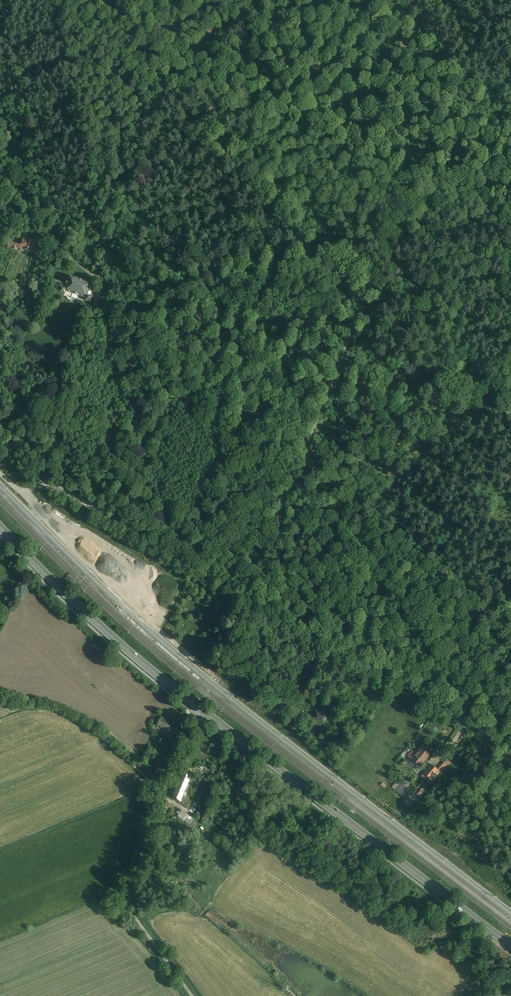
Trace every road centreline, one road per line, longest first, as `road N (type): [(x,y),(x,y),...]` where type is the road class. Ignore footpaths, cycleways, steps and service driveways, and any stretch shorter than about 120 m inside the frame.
road 1 (residential): [(49,485),(251,594),(510,749)]
road 2 (secondary): [(510,946),(199,708)]
road 3 (unclassified): [(193,995),(128,899),(199,708)]
road 4 (secondary): [(199,708),(107,632),(0,527)]
road 5 (track): [(21,708),(39,699),(68,706),(119,738),(155,777),(173,777)]

